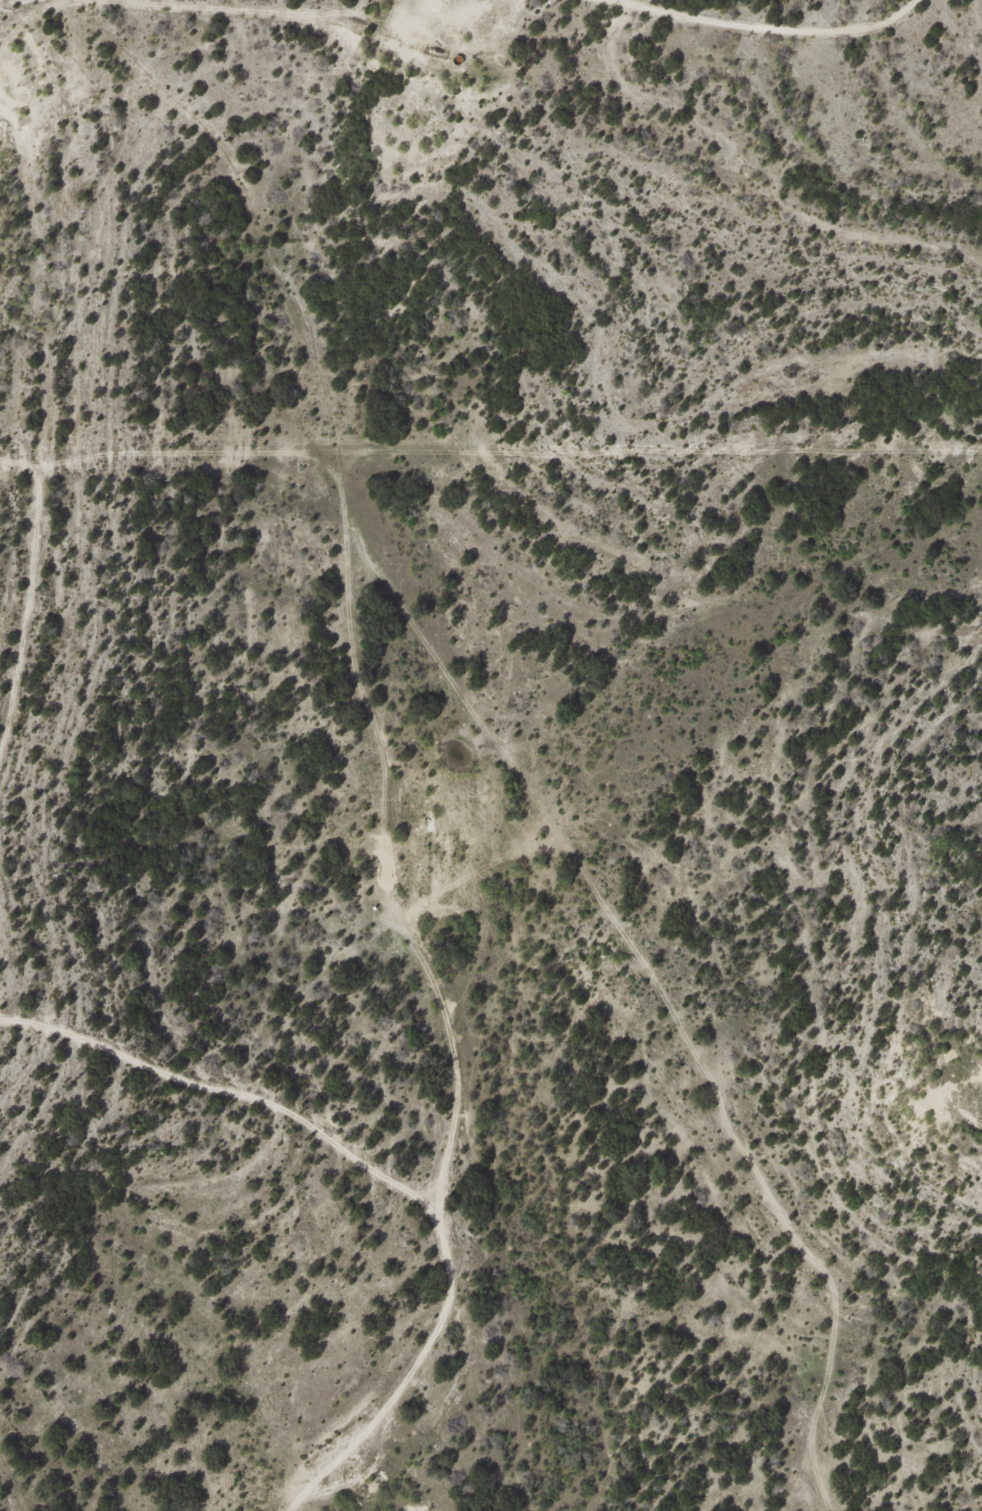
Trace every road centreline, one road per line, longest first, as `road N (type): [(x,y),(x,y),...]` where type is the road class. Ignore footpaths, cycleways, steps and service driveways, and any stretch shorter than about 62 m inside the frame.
road 1 (track): [(892,0),(871,28),(811,43),(599,0)]

